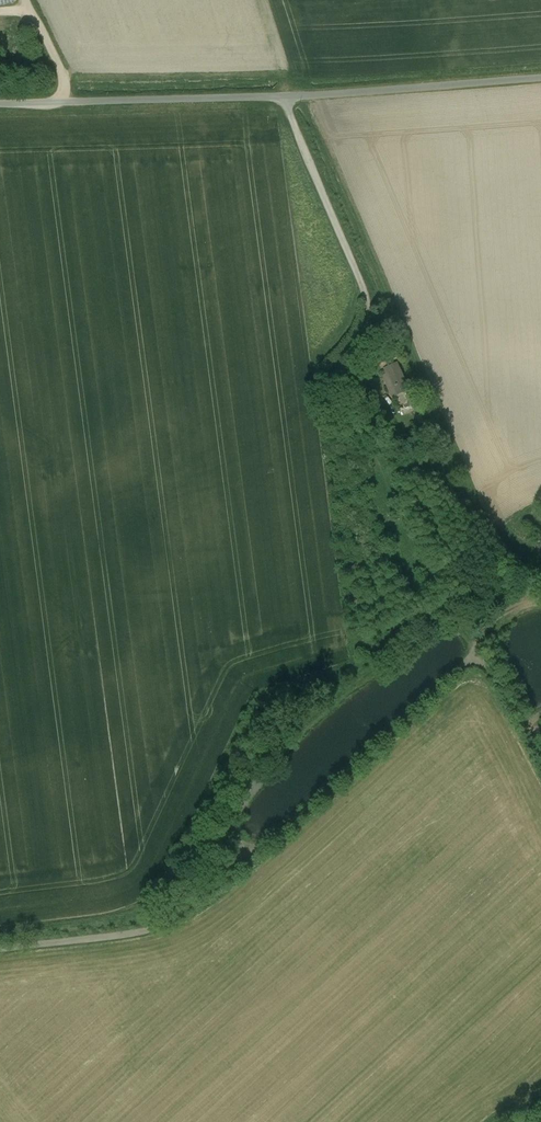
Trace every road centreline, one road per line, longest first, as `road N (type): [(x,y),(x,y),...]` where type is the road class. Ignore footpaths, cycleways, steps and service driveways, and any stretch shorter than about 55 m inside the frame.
road 1 (track): [(0,948),(131,933),(172,918),(479,655)]
road 2 (unclassified): [(0,104),(283,97),(540,78)]

